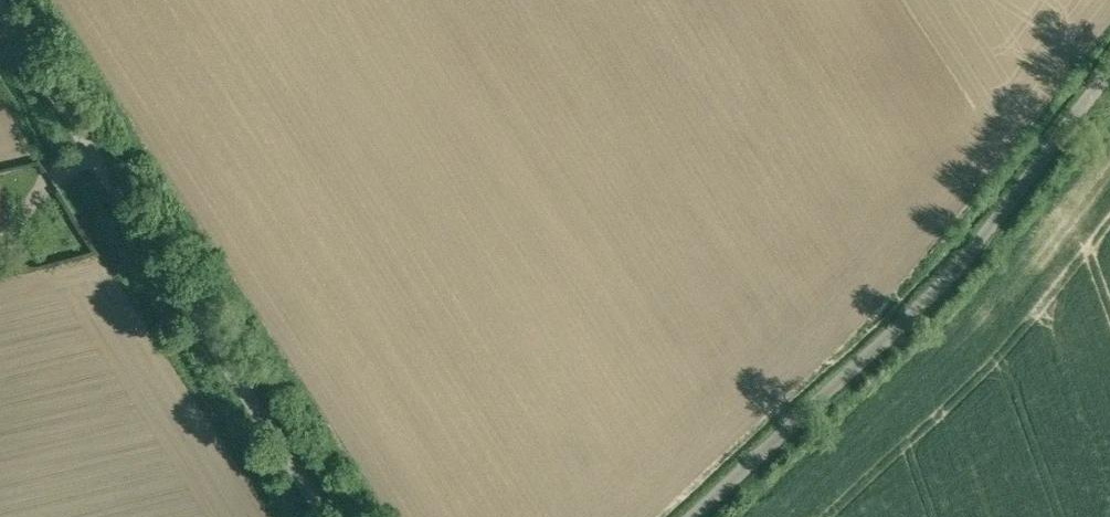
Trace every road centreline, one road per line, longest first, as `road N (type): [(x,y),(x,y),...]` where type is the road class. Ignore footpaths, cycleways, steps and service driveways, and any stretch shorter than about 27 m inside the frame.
road 1 (unclassified): [(1109,72),(962,268),(695,516)]
road 2 (unclassified): [(0,12),(322,516)]

